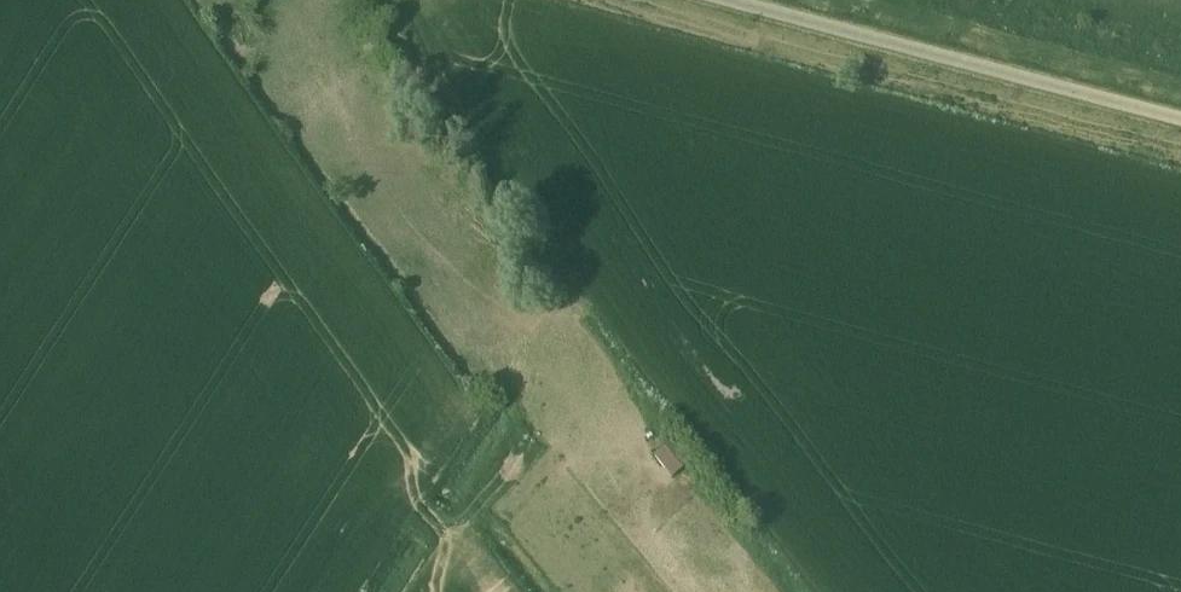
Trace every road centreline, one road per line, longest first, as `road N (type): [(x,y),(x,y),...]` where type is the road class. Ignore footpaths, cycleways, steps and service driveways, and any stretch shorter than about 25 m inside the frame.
road 1 (unclassified): [(1180,120),(733,0)]

